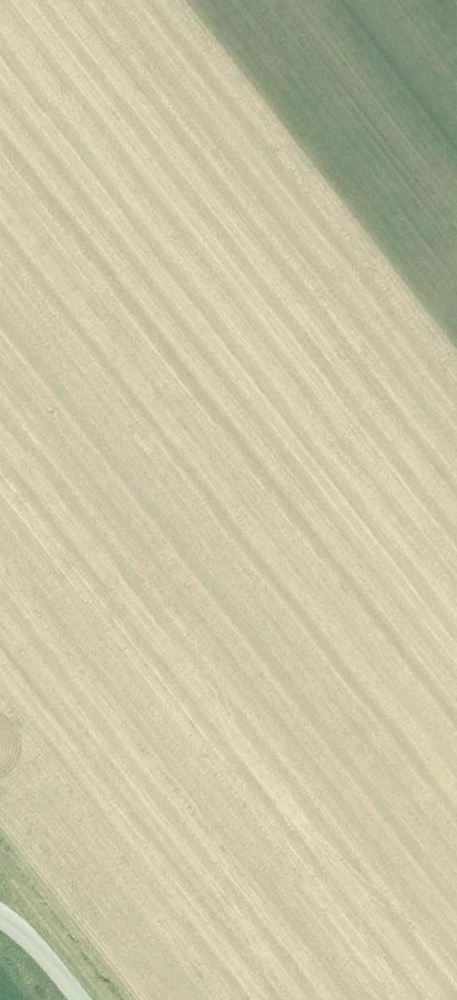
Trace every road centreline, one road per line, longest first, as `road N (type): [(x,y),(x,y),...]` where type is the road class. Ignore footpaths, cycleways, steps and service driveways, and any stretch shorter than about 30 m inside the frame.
road 1 (unclassified): [(0,904),(28,925),(87,999)]

